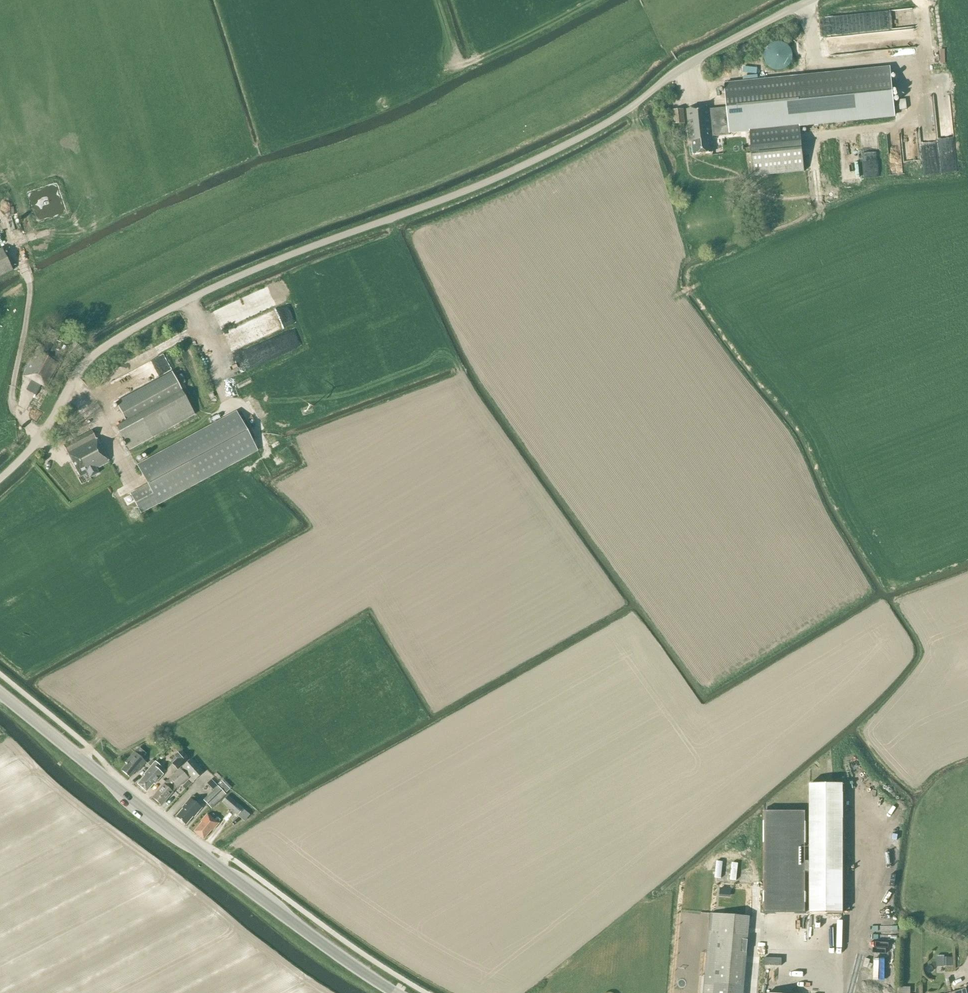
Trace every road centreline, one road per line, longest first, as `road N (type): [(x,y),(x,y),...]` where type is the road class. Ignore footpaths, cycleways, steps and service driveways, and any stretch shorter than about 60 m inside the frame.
road 1 (unclassified): [(0,476),(42,433),(89,358),(129,331),(254,269),(551,151),(690,62),(808,0)]
road 2 (primary): [(395,992),(257,896),(0,692)]

